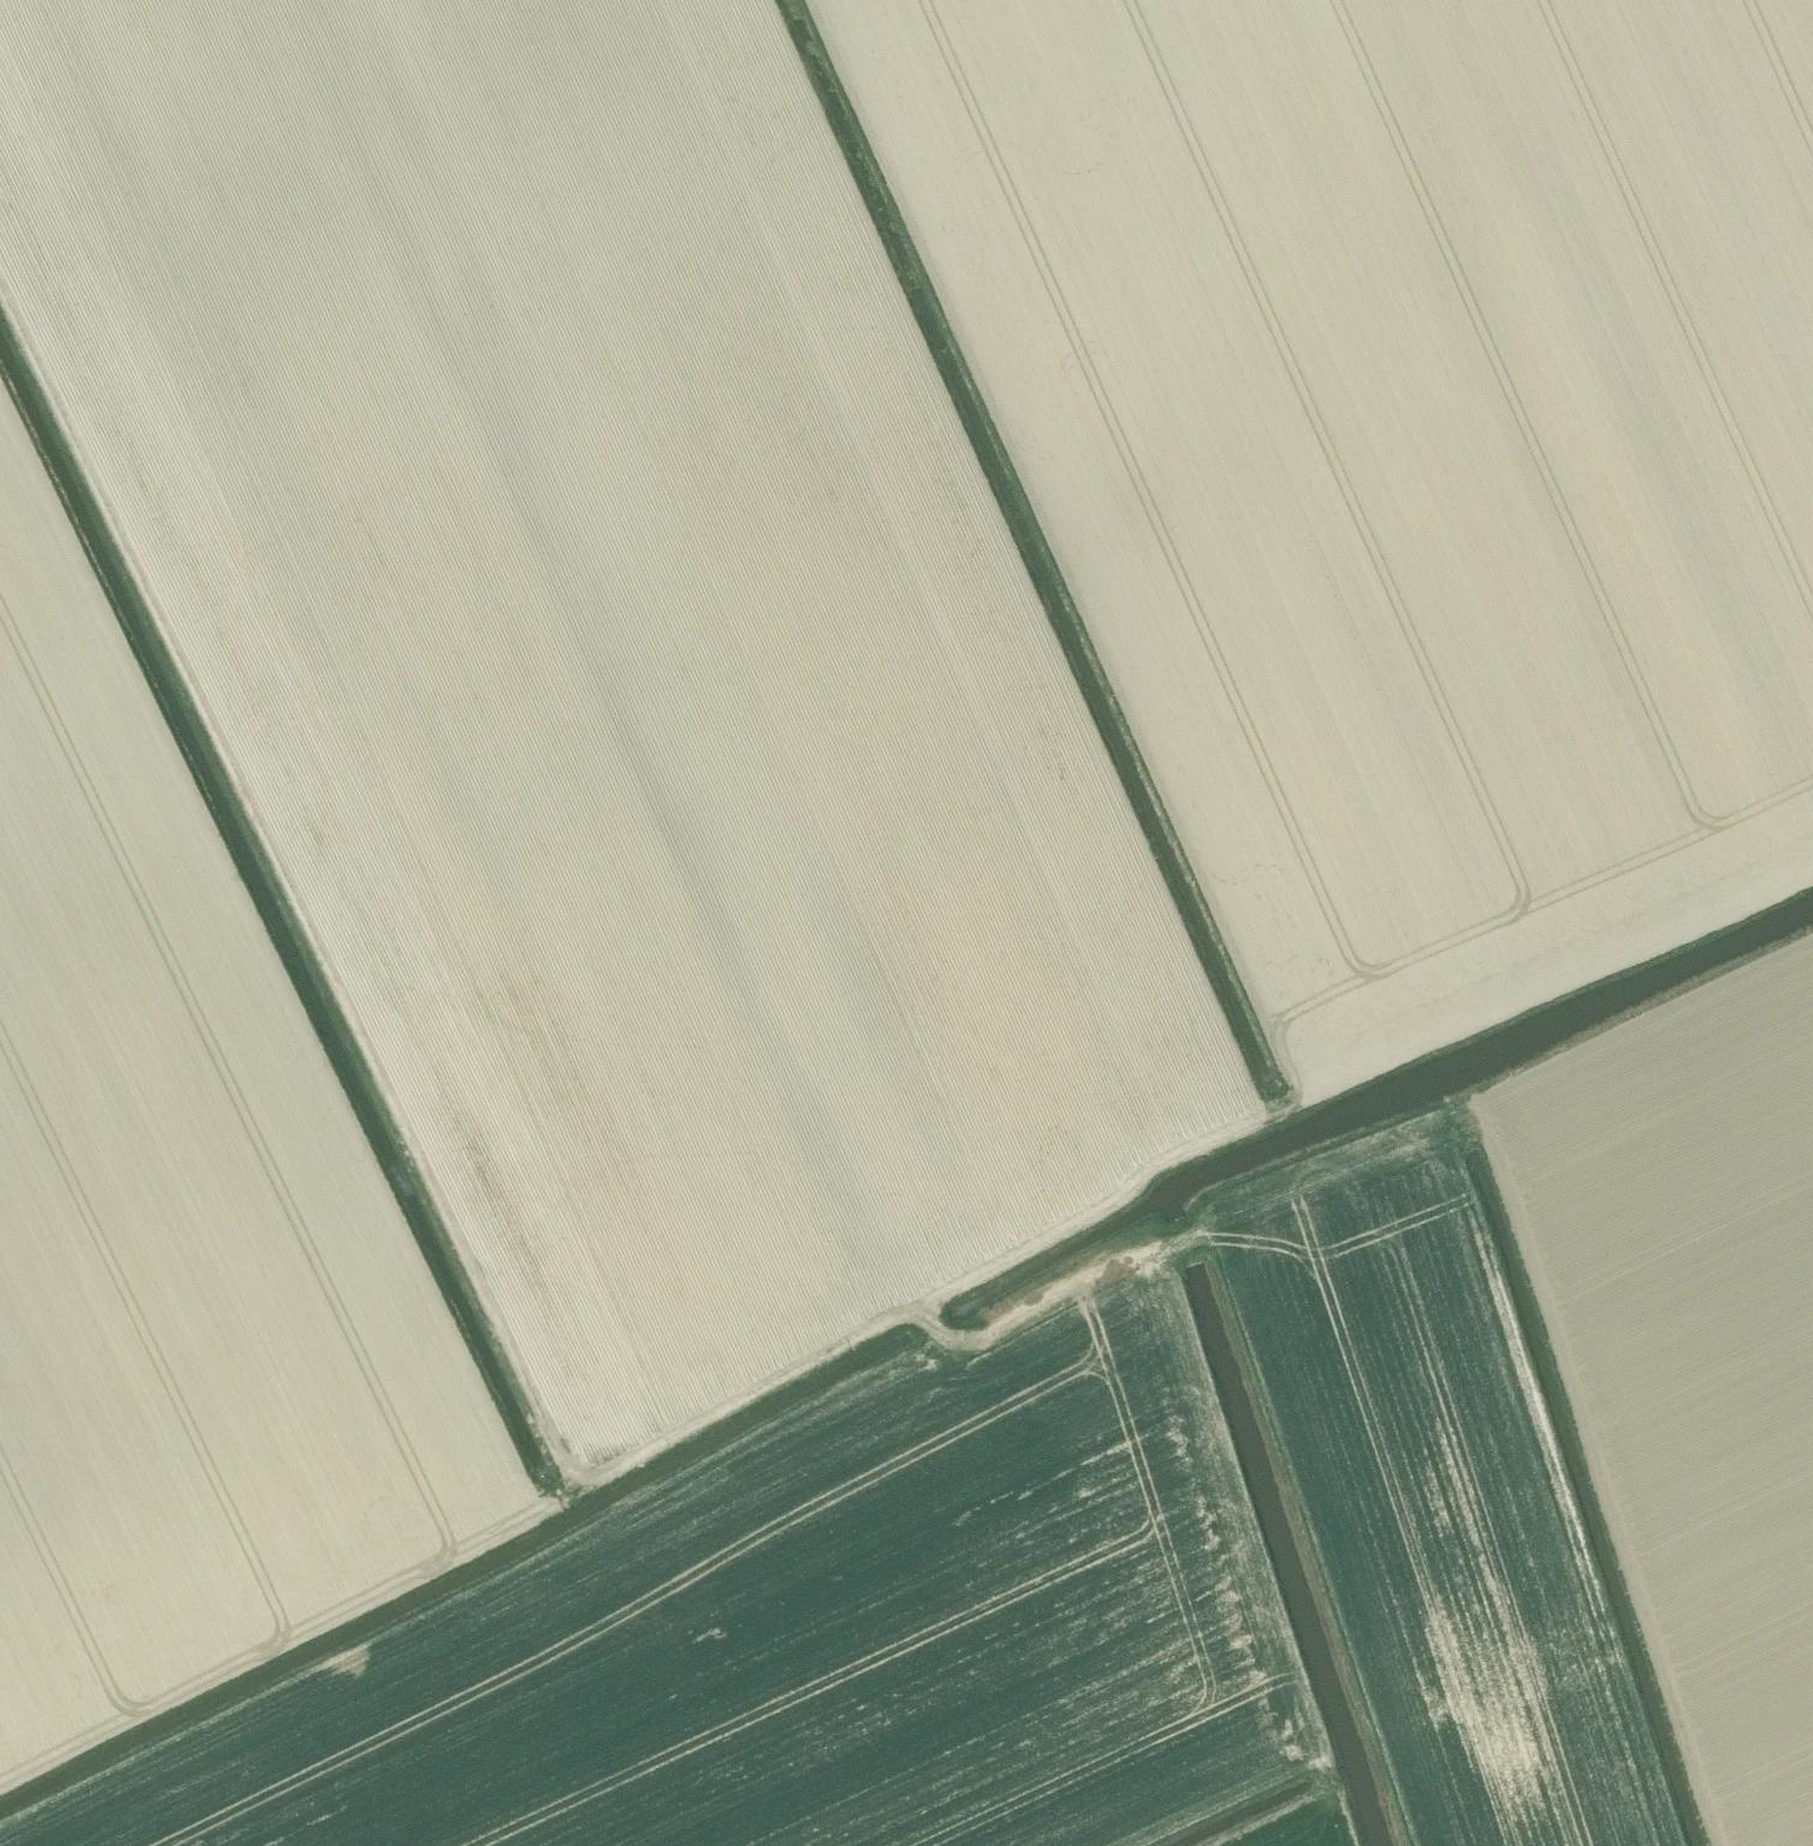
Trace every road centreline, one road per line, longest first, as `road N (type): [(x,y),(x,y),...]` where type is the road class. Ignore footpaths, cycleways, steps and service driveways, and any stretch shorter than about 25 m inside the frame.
road 1 (track): [(334,0),(921,1309),(957,1344),(1013,1333),(1178,1259)]

